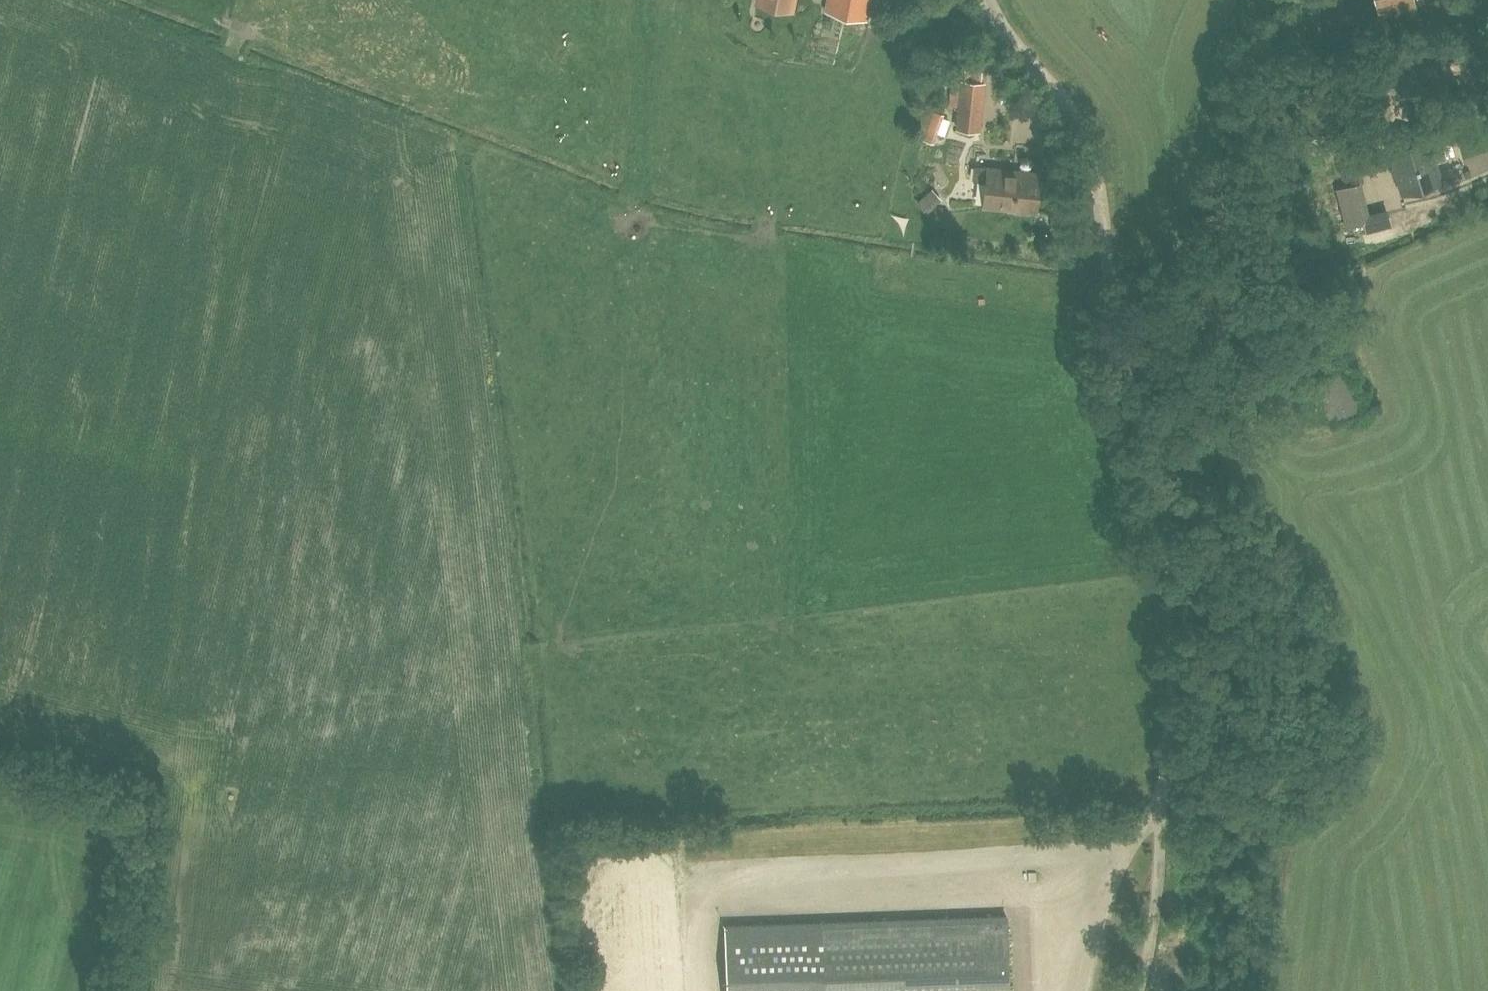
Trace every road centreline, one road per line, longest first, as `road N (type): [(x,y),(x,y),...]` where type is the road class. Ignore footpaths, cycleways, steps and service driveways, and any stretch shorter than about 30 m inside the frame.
road 1 (unclassified): [(1098,990),(1152,772),(1154,611),(1082,266),(1076,150),(1062,101),(984,0)]

